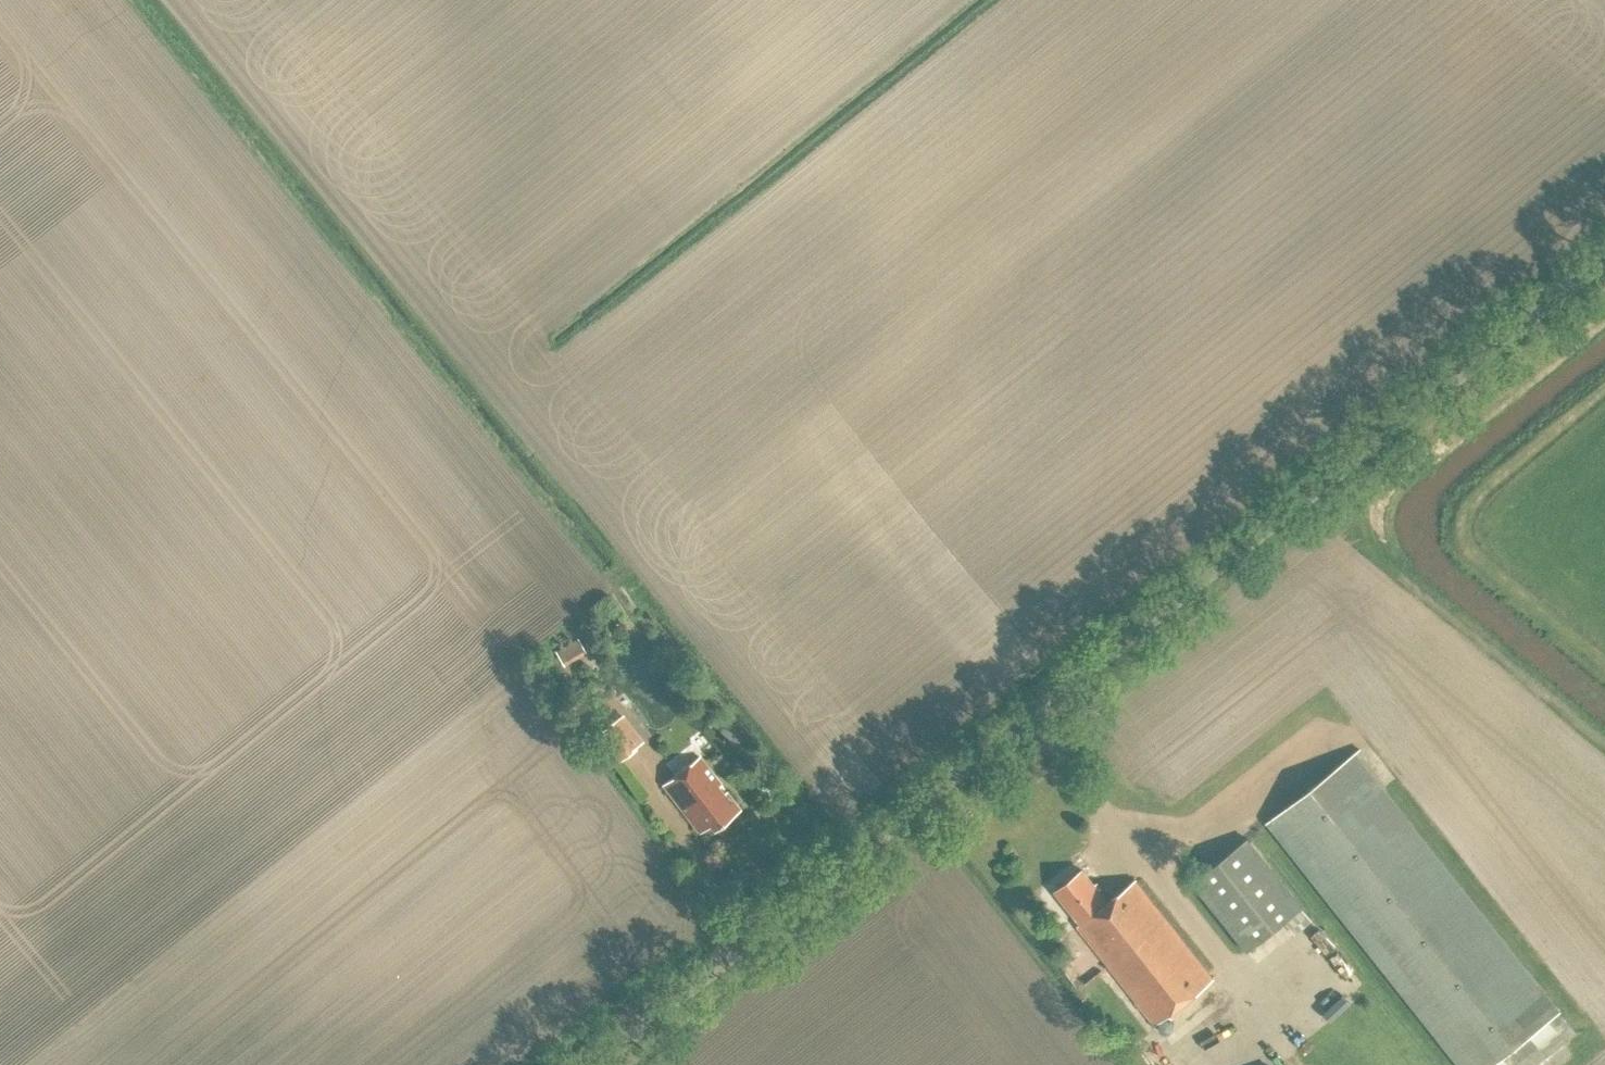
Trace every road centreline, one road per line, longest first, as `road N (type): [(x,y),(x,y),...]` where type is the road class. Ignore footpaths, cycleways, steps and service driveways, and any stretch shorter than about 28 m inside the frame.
road 1 (unclassified): [(588,1064),(1604,256)]

